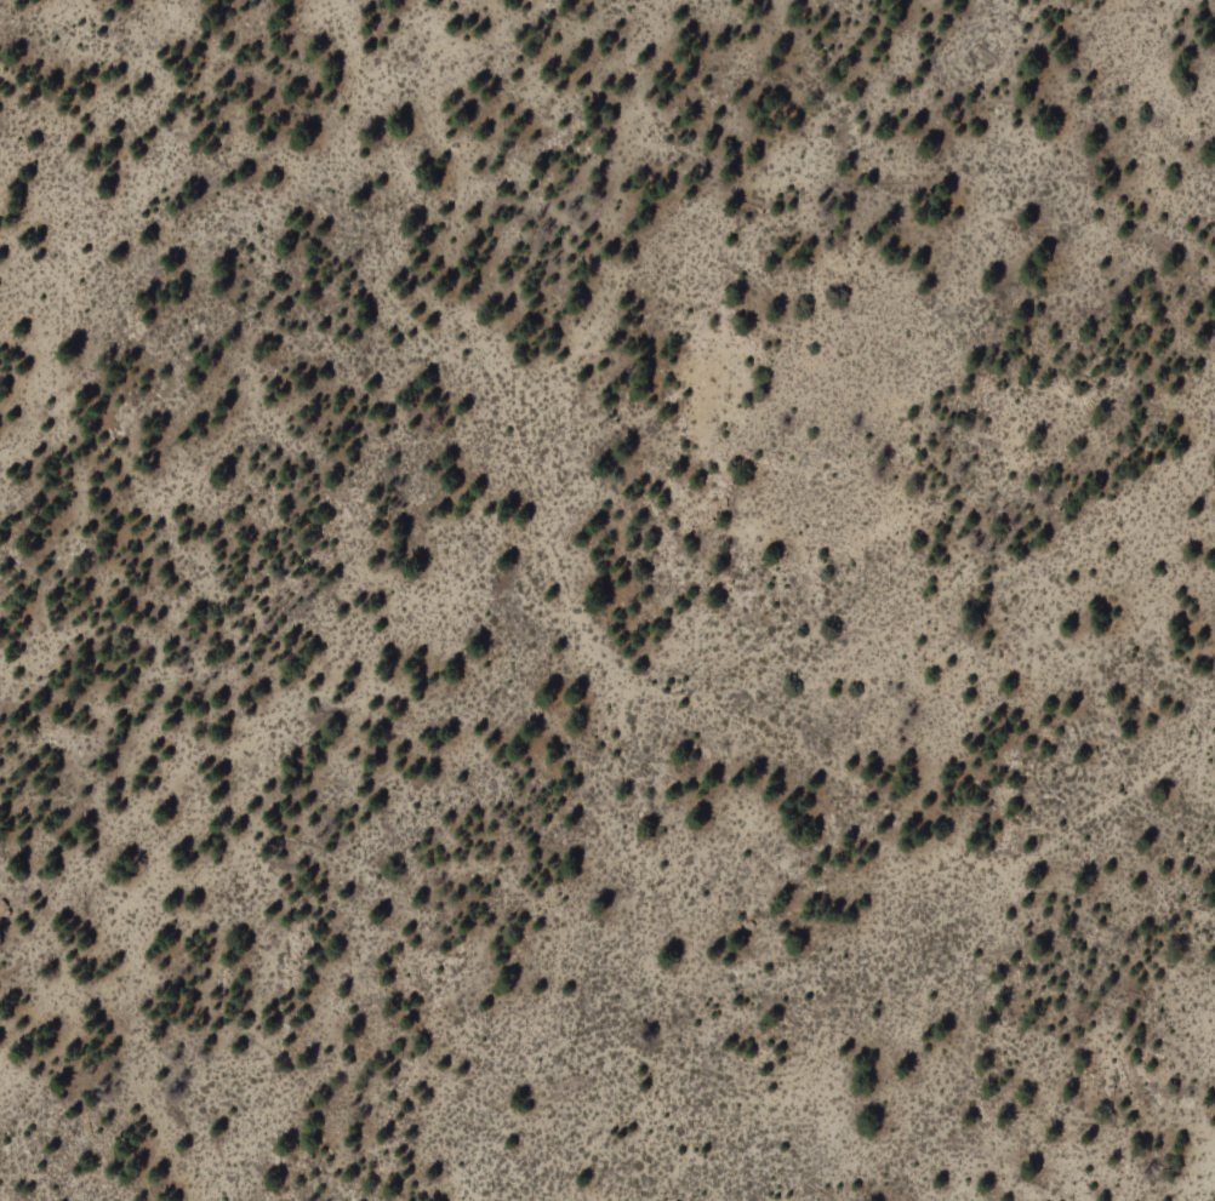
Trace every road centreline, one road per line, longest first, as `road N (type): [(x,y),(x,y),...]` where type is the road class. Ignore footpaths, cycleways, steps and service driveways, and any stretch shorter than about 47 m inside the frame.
road 1 (track): [(351,0),(373,87),(531,458),(575,614),(612,669),(1012,860),(1057,851),(1214,749)]
road 2 (track): [(775,743),(754,830),(675,1001),(668,1066),(652,1106),(608,1143)]

